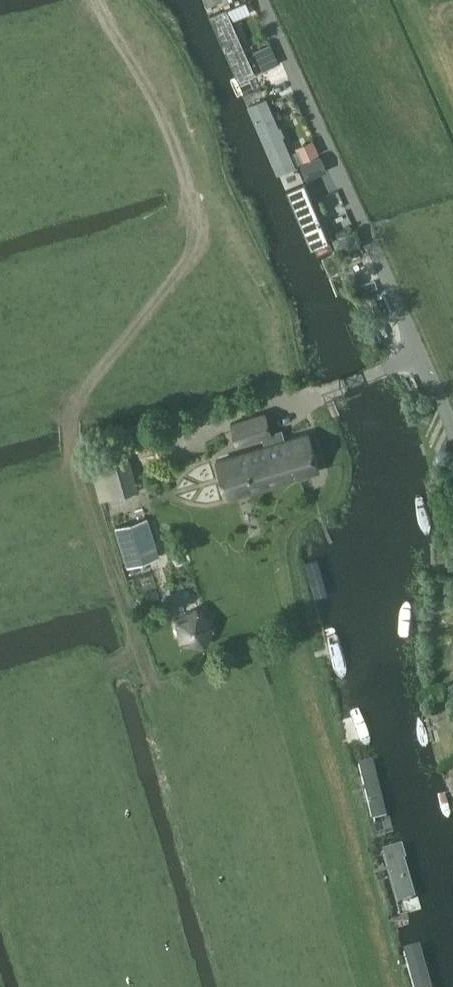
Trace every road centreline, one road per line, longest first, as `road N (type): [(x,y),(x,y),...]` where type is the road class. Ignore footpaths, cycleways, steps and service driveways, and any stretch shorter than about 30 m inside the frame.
road 1 (track): [(104,670),(131,656),(136,638),(74,444),(76,400),(201,237),(205,215),(181,147),(103,0)]
road 2 (track): [(309,396),(337,475),(301,523),(289,566),(408,986)]
road 3 (unclassified): [(452,429),(262,0)]

